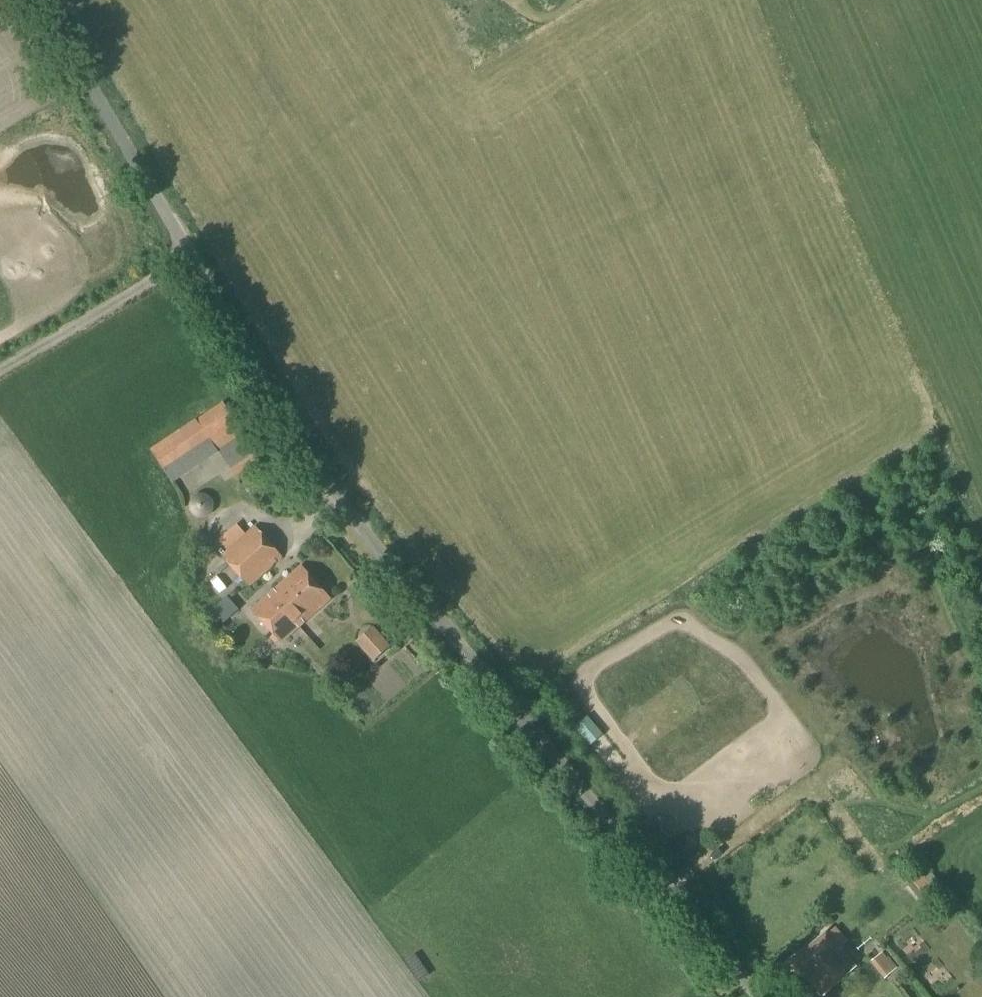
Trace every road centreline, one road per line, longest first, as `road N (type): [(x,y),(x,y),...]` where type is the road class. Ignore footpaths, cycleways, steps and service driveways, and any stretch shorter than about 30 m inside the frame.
road 1 (unclassified): [(761,996),(400,570),(308,442),(44,0)]

